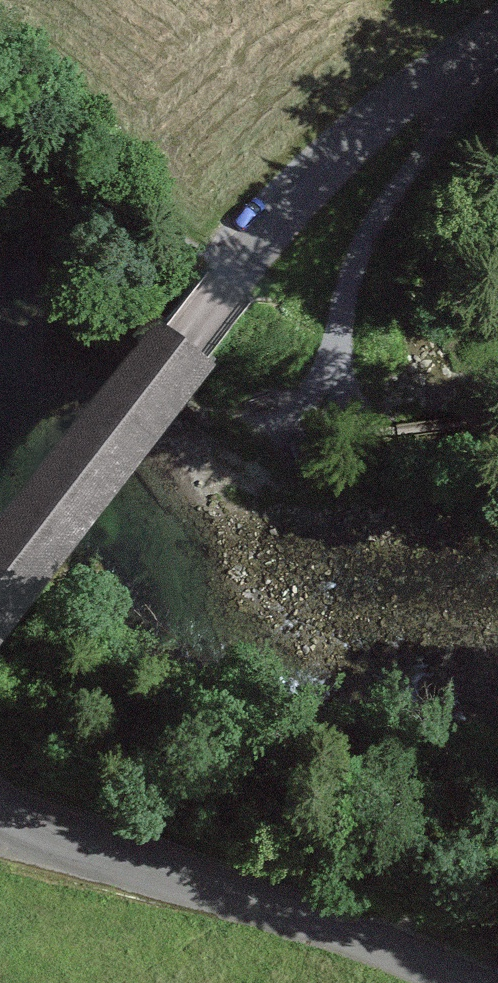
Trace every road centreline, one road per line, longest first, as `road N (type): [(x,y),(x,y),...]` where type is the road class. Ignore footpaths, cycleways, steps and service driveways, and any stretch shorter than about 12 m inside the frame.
road 1 (unclassified): [(497,27),(376,118),(233,277),(0,590)]
road 2 (unclassified): [(0,816),(322,922),(457,982)]
road 3 (track): [(480,44),(468,85),(398,175),(346,284),(321,404)]

